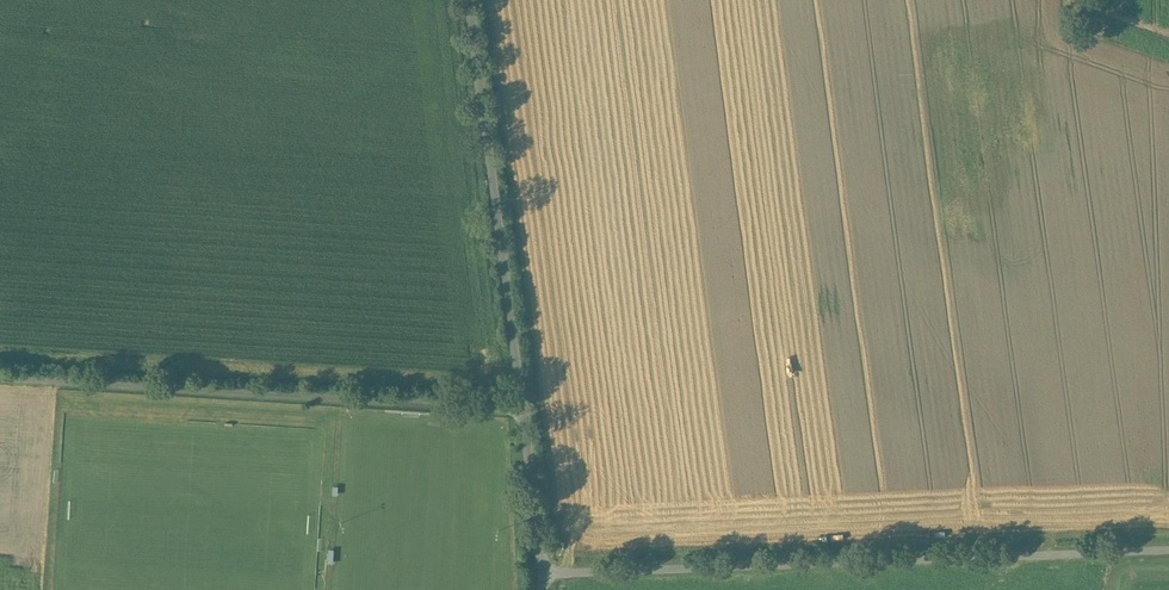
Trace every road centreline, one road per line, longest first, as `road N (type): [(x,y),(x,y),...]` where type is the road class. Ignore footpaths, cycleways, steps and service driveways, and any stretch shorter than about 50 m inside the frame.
road 1 (residential): [(1168,550),(544,574)]
road 2 (residential): [(544,574),(466,0)]
road 3 (track): [(522,410),(0,379)]

